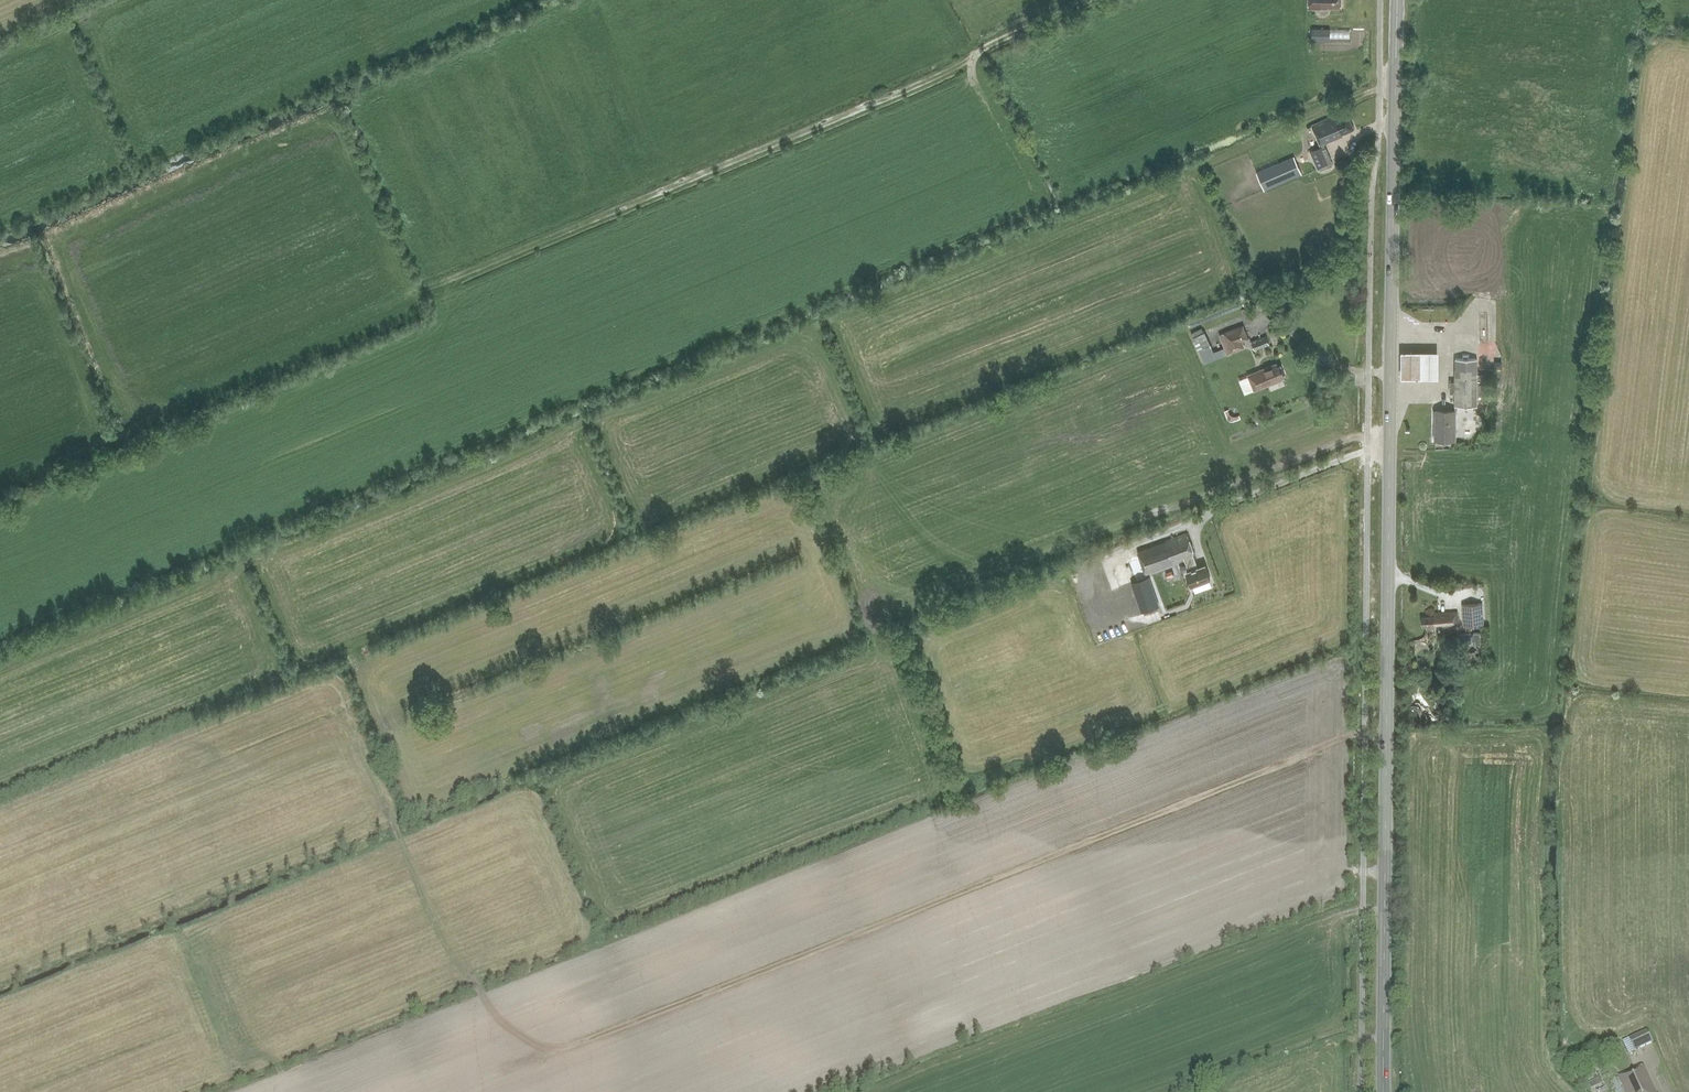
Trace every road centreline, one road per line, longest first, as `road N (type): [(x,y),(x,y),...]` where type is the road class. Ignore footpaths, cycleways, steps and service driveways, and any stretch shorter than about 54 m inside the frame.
road 1 (primary): [(1400,1091),(1386,1029),(1387,318),(1397,0)]
road 2 (unclassified): [(1364,373),(1360,1020),(1367,1091)]

